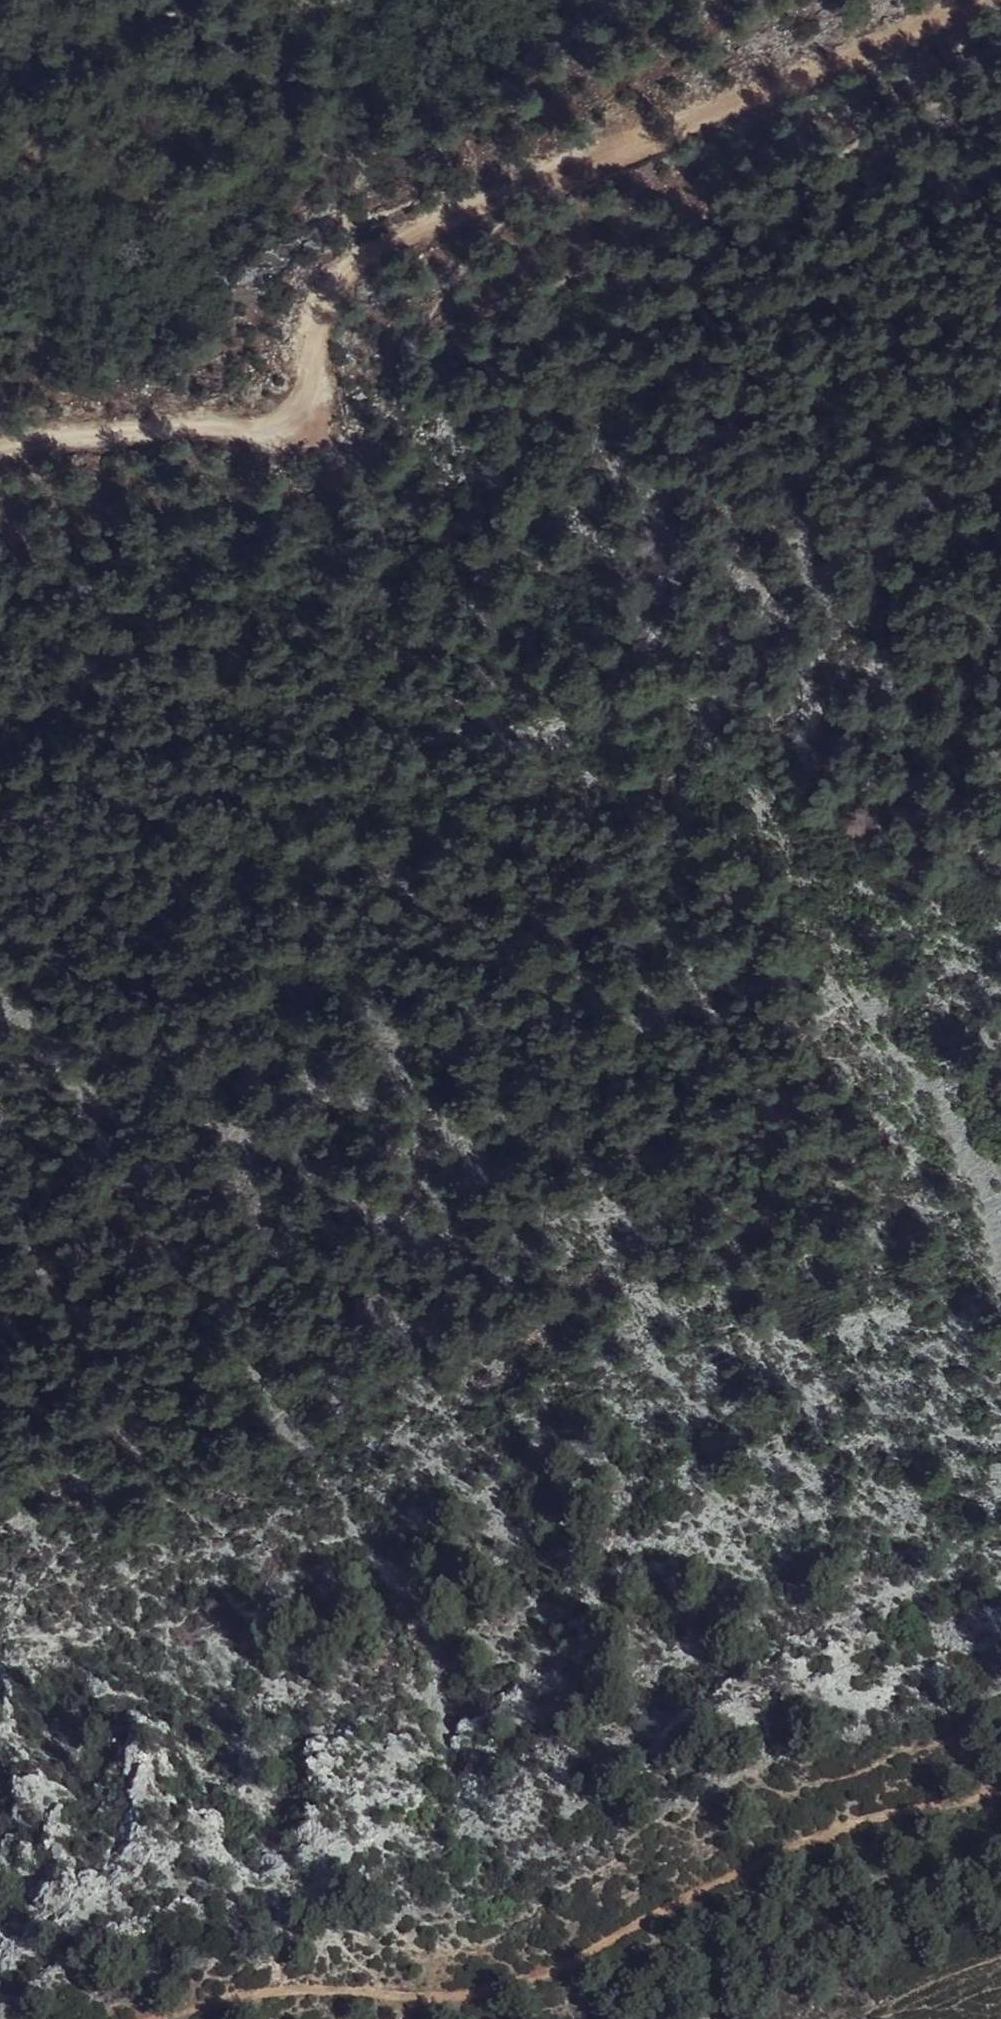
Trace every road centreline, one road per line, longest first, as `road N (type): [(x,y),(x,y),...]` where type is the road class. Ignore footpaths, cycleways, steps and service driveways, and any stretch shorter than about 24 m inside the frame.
road 1 (track): [(148,2018),(222,1998),(458,1989),(581,1952),(792,1844),(1000,1782)]
road 2 (track): [(453,211),(994,0)]
road 3 (track): [(0,452),(68,432),(275,429),(296,407),(325,298),(361,264),(453,211)]

